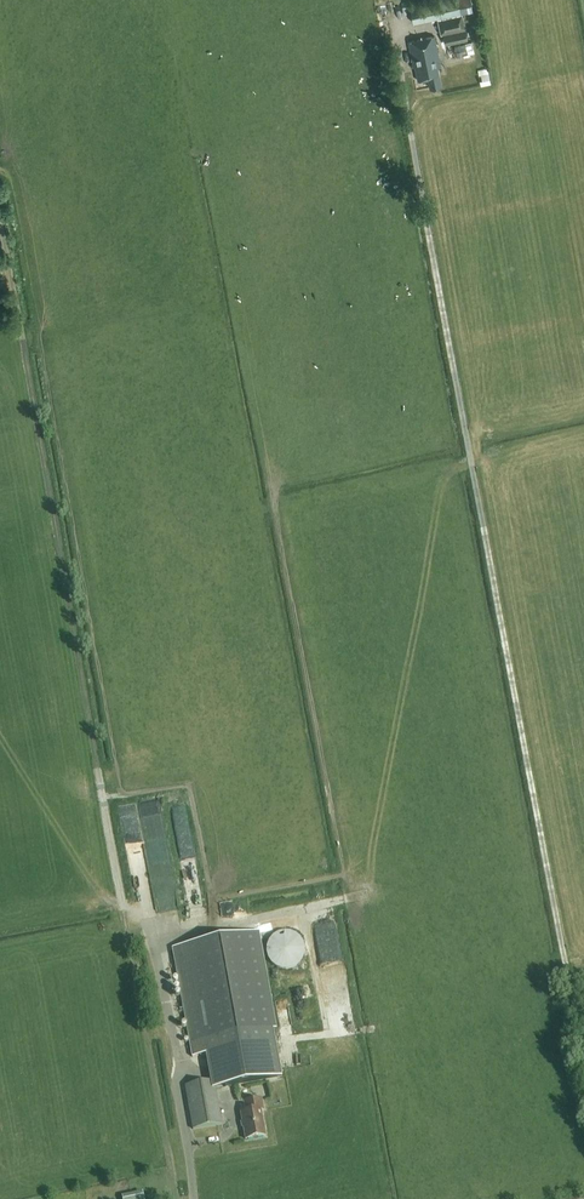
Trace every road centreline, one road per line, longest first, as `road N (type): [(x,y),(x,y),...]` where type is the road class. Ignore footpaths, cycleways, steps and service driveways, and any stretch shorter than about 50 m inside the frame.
road 1 (track): [(583,1075),(406,99)]
road 2 (track): [(97,766),(0,218)]

